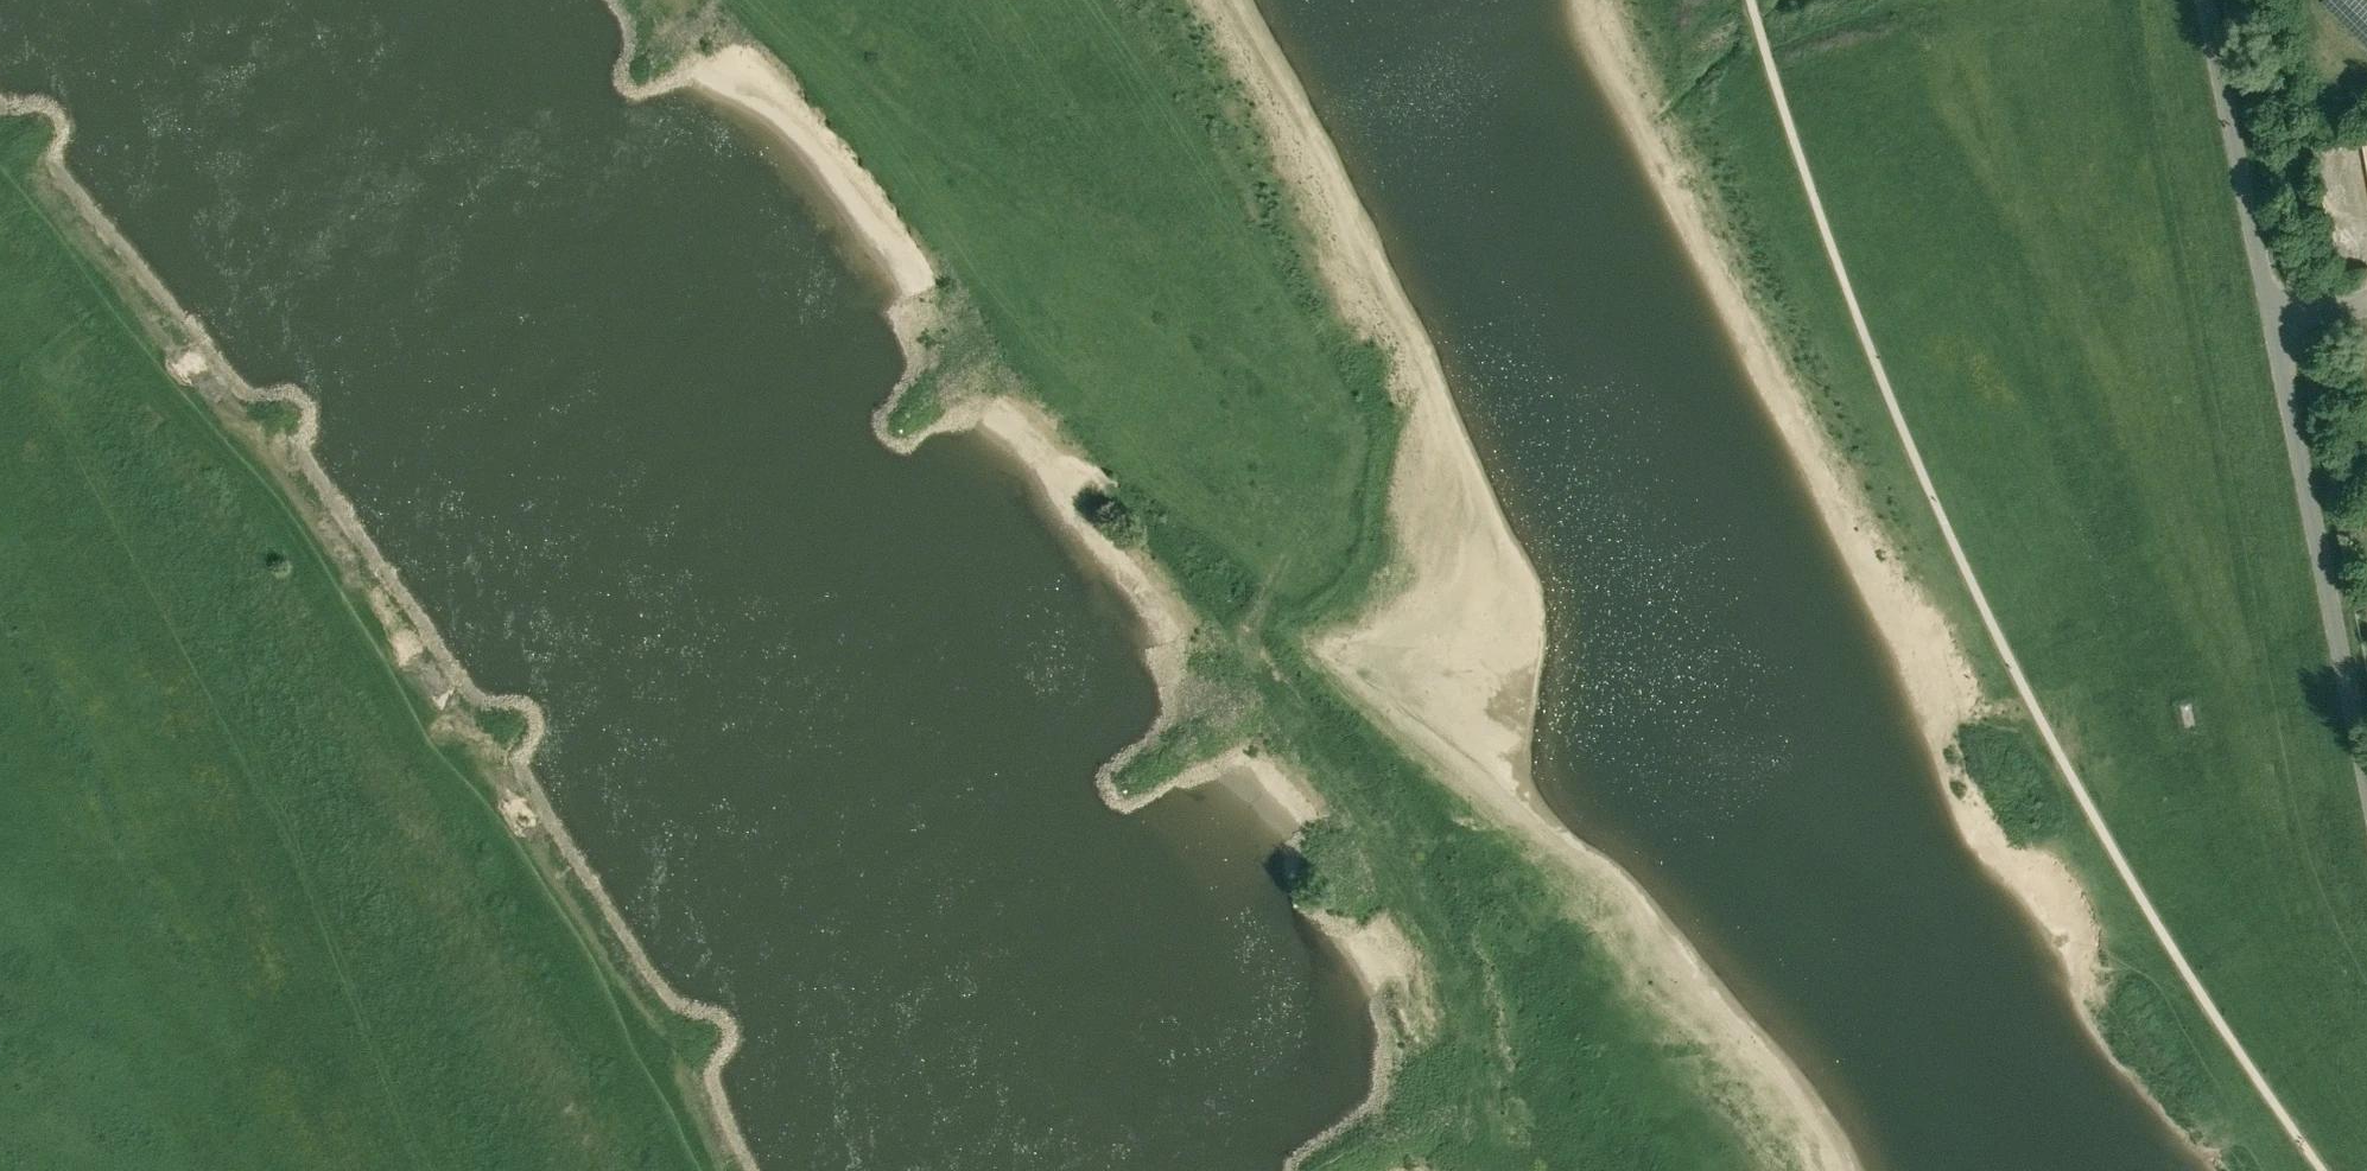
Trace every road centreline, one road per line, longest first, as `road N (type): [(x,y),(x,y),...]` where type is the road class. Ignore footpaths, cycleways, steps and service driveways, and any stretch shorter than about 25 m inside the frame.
road 1 (residential): [(2366,792),(2205,0)]

